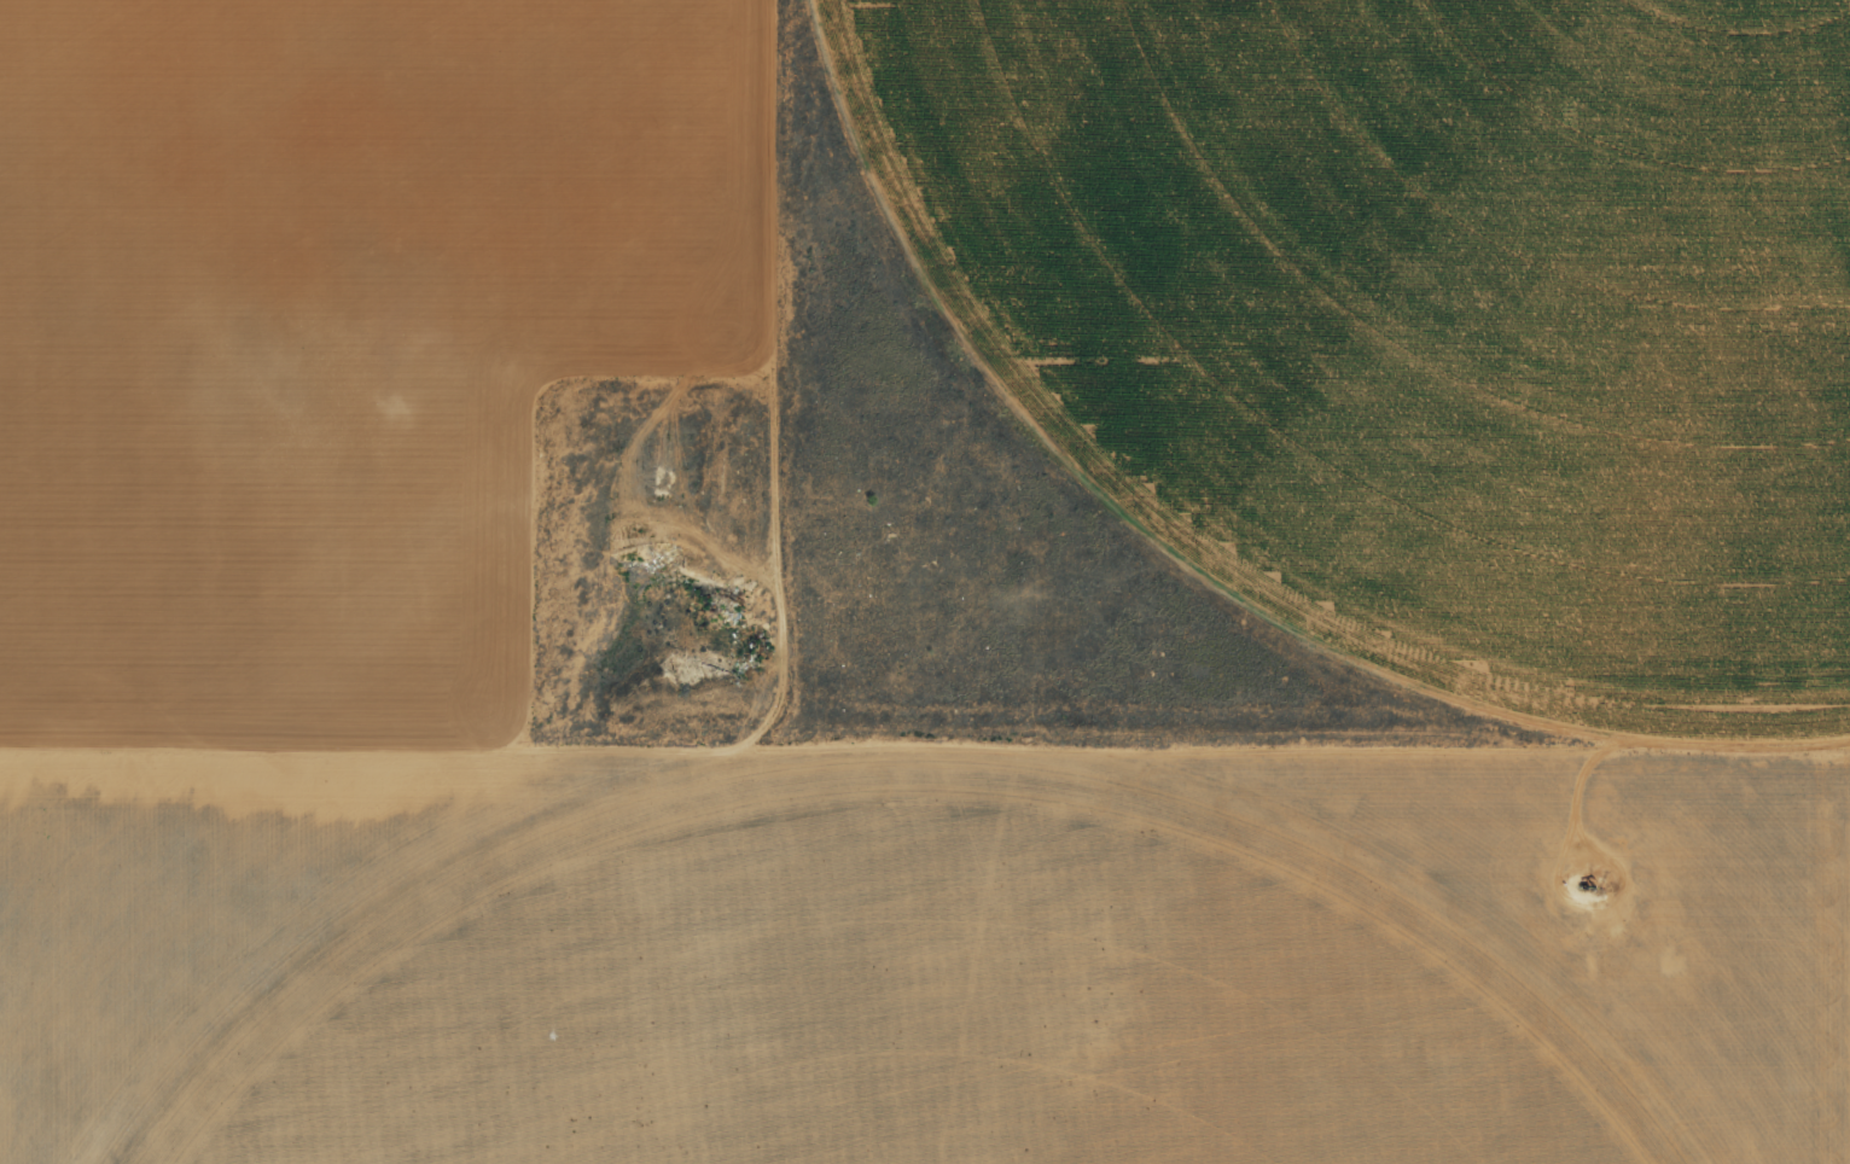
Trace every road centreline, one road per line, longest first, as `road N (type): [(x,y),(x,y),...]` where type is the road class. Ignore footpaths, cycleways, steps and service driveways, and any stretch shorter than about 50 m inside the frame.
road 1 (residential): [(0,684),(1100,688),(1849,714)]

